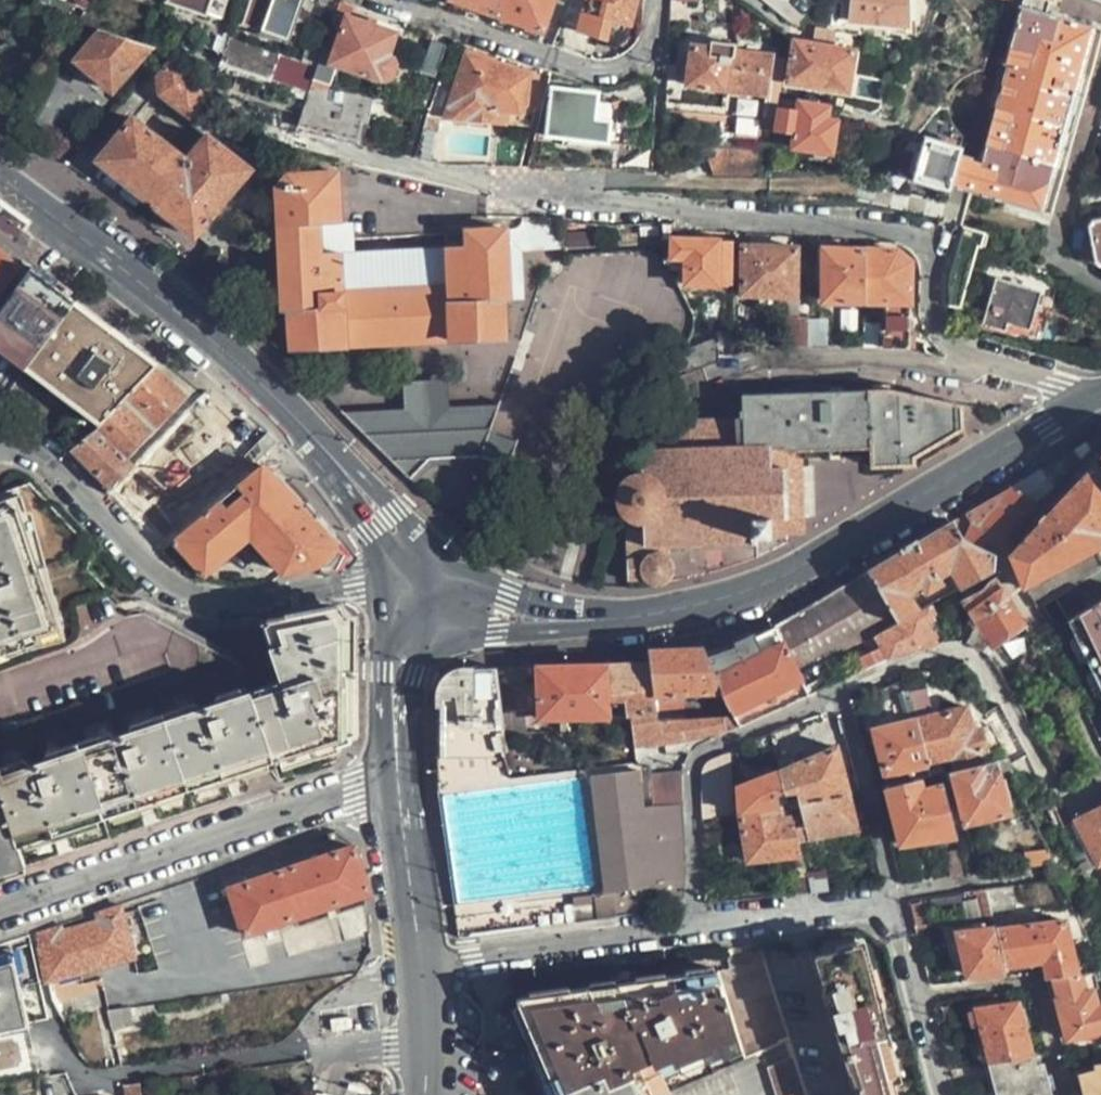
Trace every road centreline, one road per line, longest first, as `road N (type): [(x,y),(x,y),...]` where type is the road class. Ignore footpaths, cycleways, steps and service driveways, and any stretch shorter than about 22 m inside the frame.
road 1 (residential): [(310,142),(487,184),(710,217),(903,234),(931,251),(936,330),(952,350),(1090,398)]
road 2 (tertiary): [(437,581),(468,602),(528,620),(648,614),(715,600),(811,561),(1090,398)]
road 3 (tertiary): [(0,178),(230,356),(437,581)]
road 4 (residential): [(437,581),(355,583),(258,600),(202,597),(161,575),(60,471),(0,449)]
road 5 (residential): [(425,966),(892,899)]
road 6 (residential): [(399,775),(0,908)]
road 7 (residential): [(1067,1094),(1027,986),(918,995)]
road 8 (residential): [(892,899),(841,688)]
road 9 (residential): [(399,775),(405,637),(437,581)]
road 10 (residential): [(425,966),(399,775)]
road 11 (residential): [(427,1094),(425,966)]

